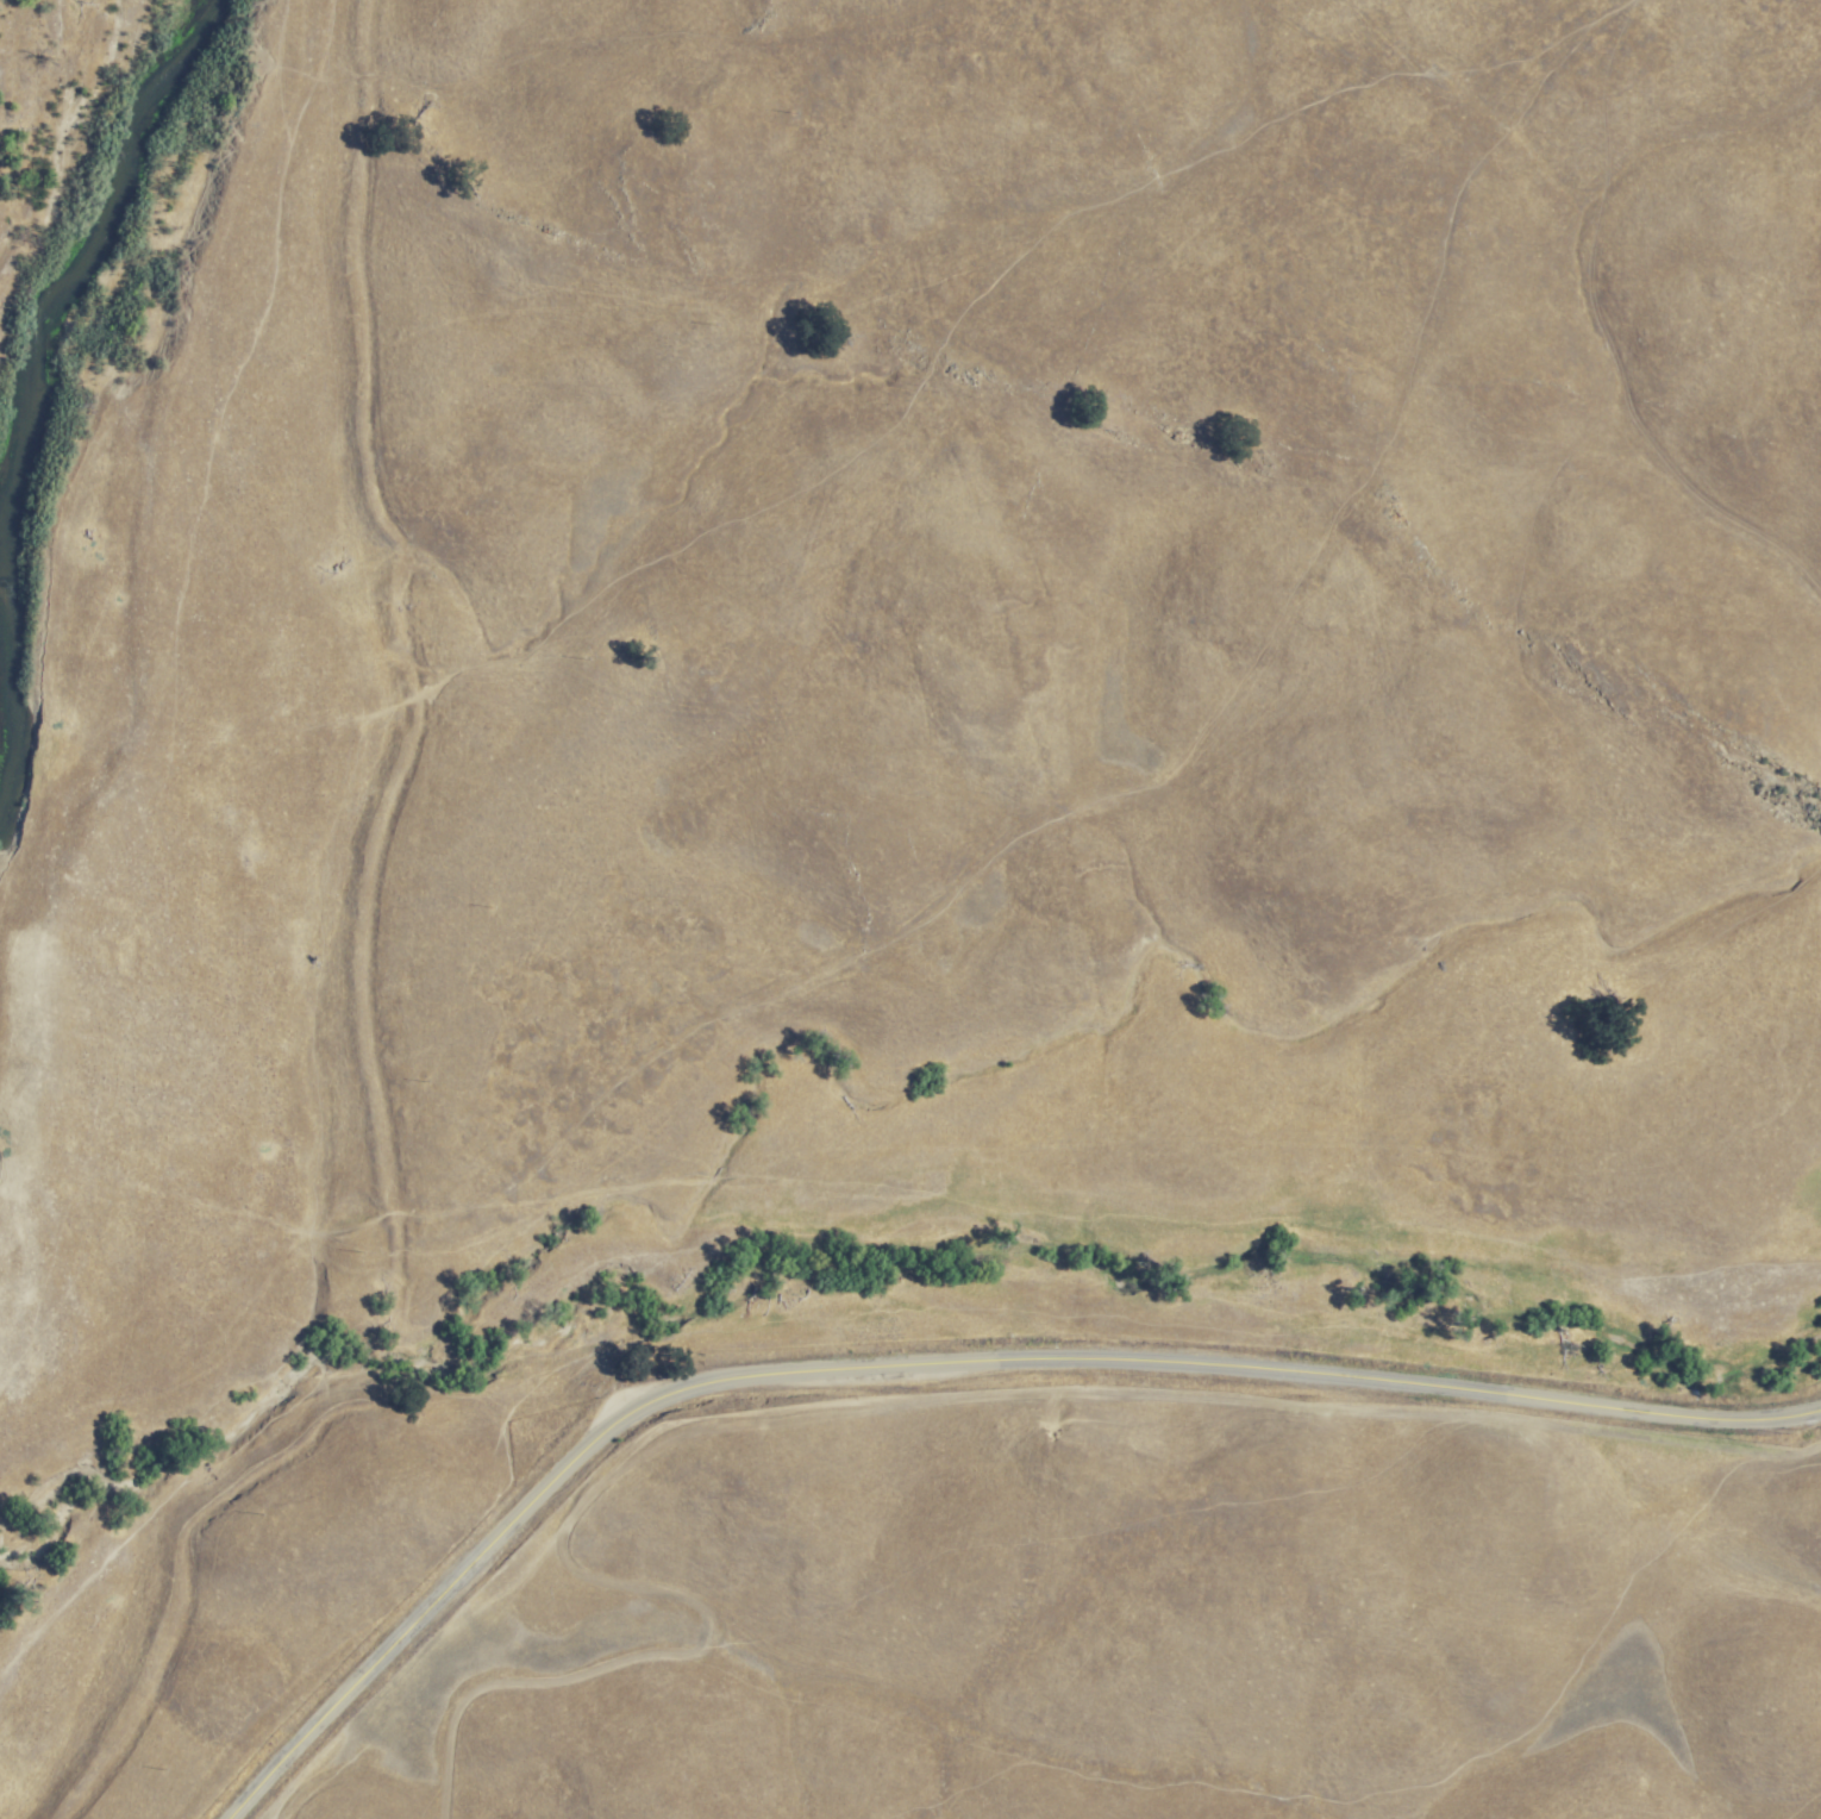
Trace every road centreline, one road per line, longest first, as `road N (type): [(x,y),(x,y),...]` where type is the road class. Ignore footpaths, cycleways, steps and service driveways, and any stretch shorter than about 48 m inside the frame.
road 1 (tertiary): [(228,1818),(563,1465),(624,1414),(675,1390),(774,1375),(1080,1361),(1379,1381),(1663,1418),(1756,1420),(1820,1407)]

